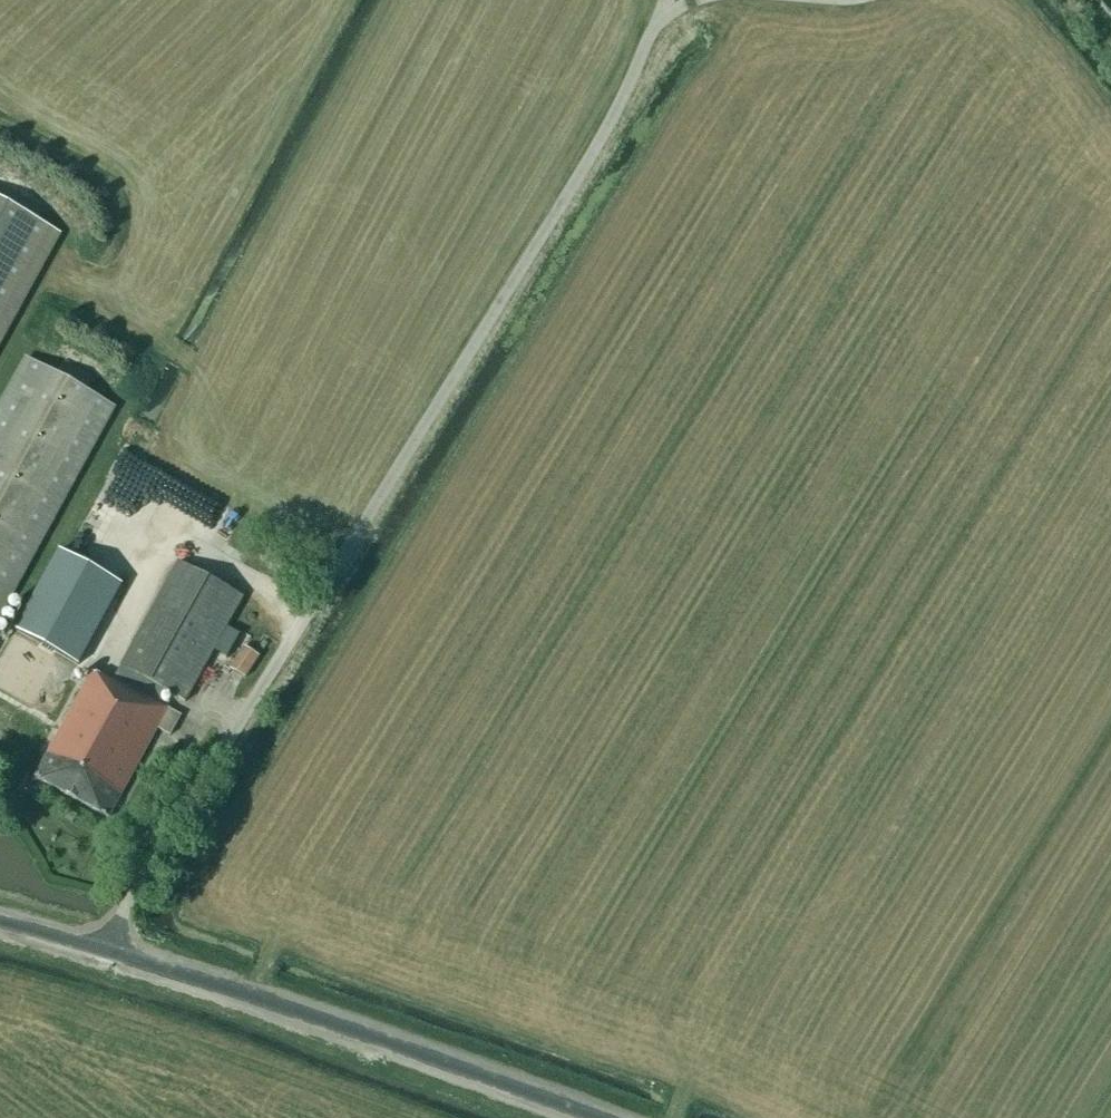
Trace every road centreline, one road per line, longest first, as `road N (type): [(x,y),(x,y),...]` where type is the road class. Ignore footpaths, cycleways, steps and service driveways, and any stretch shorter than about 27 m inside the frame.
road 1 (unclassified): [(108,961),(692,13),(786,0)]
road 2 (unclassified): [(584,1117),(108,961)]

